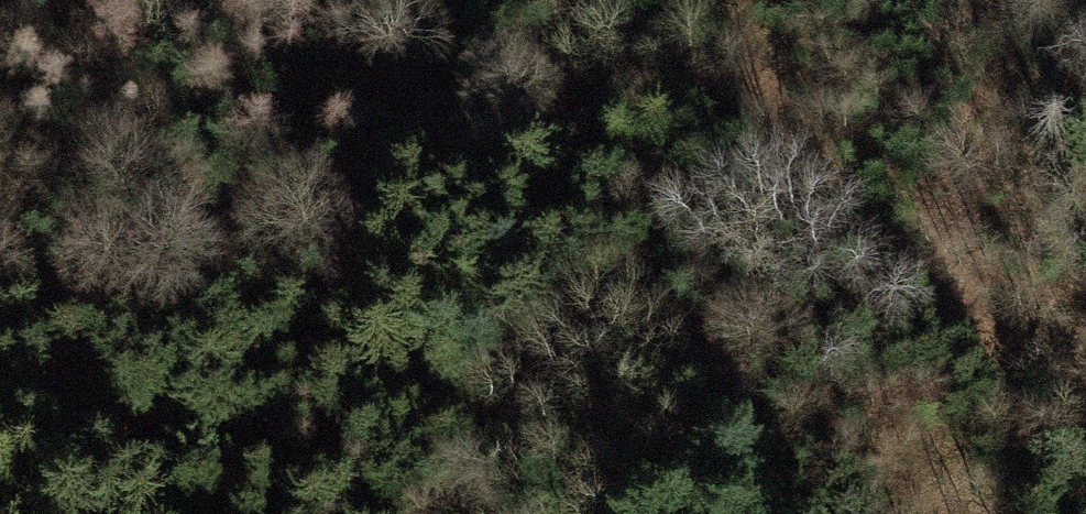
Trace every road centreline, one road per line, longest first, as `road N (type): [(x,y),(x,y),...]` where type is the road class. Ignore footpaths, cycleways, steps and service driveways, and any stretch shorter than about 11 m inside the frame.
road 1 (track): [(744,0),(784,103),(817,153),(937,279),(979,340),(1027,439),(1031,513)]
road 2 (track): [(288,513),(289,417),(252,230),(265,0)]
road 3 (track): [(422,0),(505,11),(560,0)]

